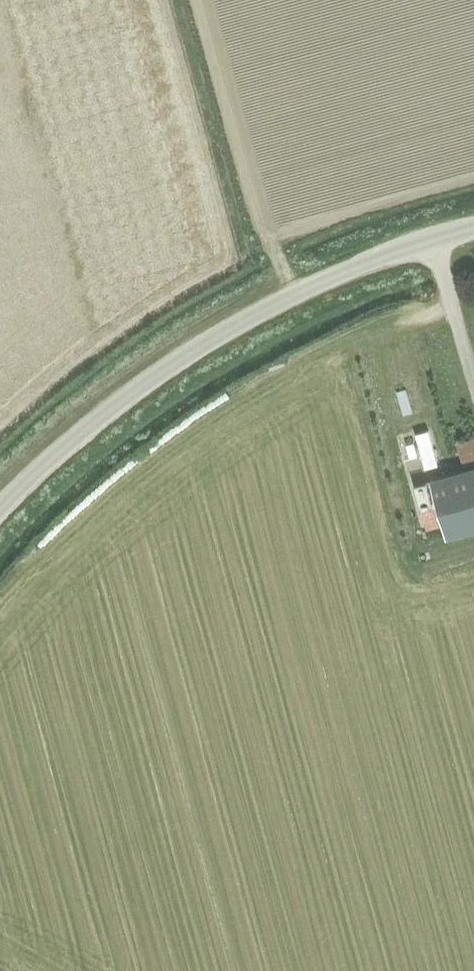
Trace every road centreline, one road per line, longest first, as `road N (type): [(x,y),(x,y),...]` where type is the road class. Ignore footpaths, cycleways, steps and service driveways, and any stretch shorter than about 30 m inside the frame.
road 1 (unclassified): [(0,508),(116,404),(239,323),(362,265),(473,230)]

